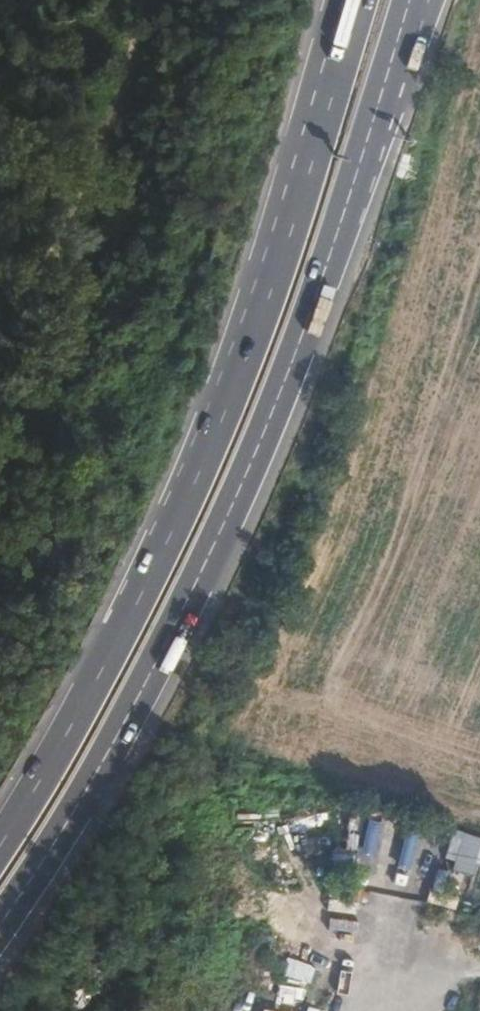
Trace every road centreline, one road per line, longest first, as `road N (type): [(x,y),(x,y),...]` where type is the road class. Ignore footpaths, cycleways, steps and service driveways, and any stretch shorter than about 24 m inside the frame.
road 1 (trunk): [(0,944),(182,638),(324,292),(411,0)]
road 2 (trunk): [(368,0),(267,288),(135,622),(0,854)]

